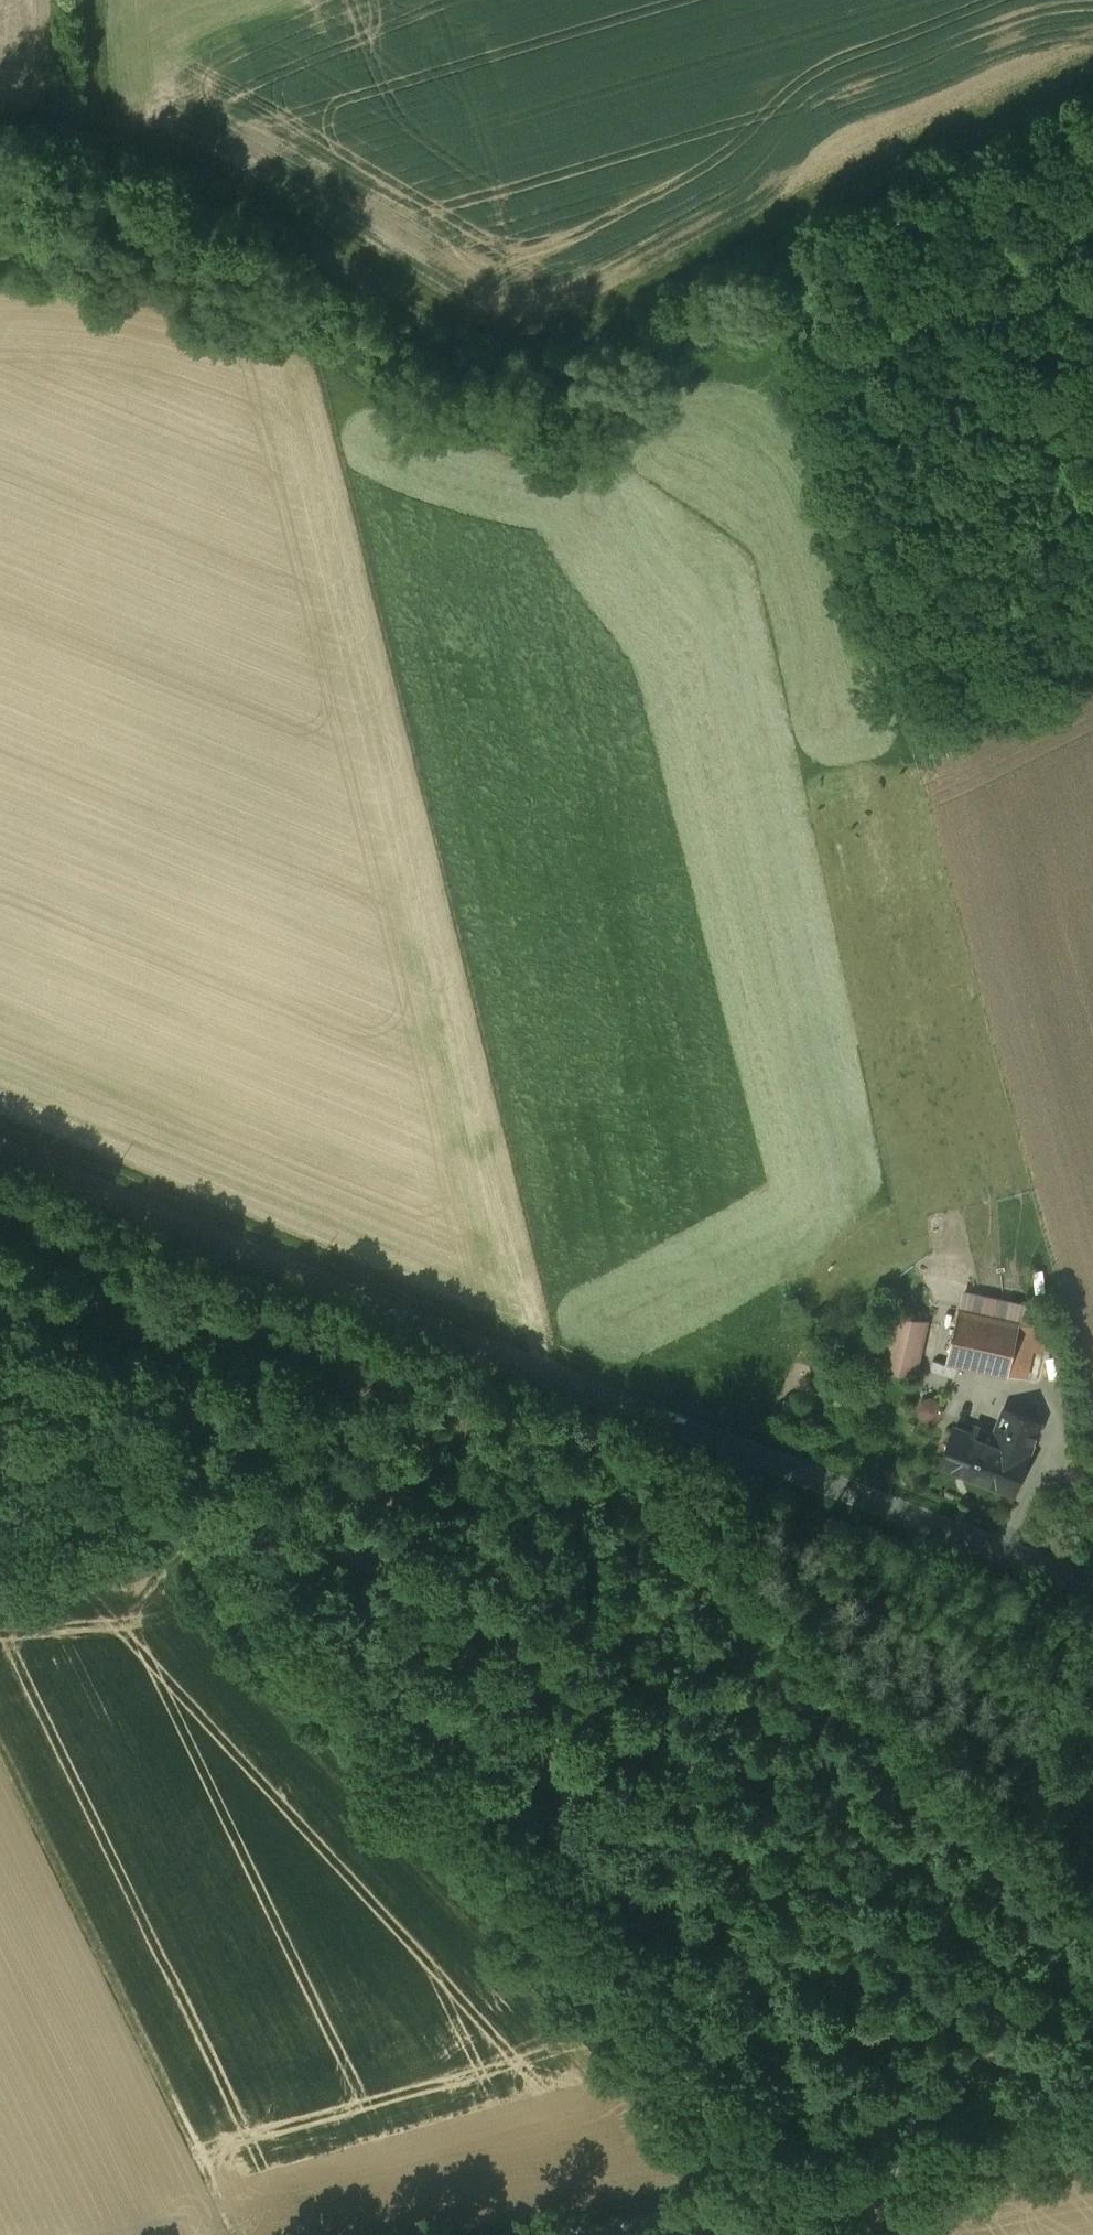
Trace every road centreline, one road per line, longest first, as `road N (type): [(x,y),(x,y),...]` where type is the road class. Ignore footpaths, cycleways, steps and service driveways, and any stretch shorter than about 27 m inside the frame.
road 1 (tertiary): [(1092,1587),(0,1149)]
road 2 (unclassified): [(0,1337),(793,2188)]
road 3 (unclassified): [(1092,2121),(793,2188)]
road 4 (unclassified): [(793,2188),(563,2234)]

